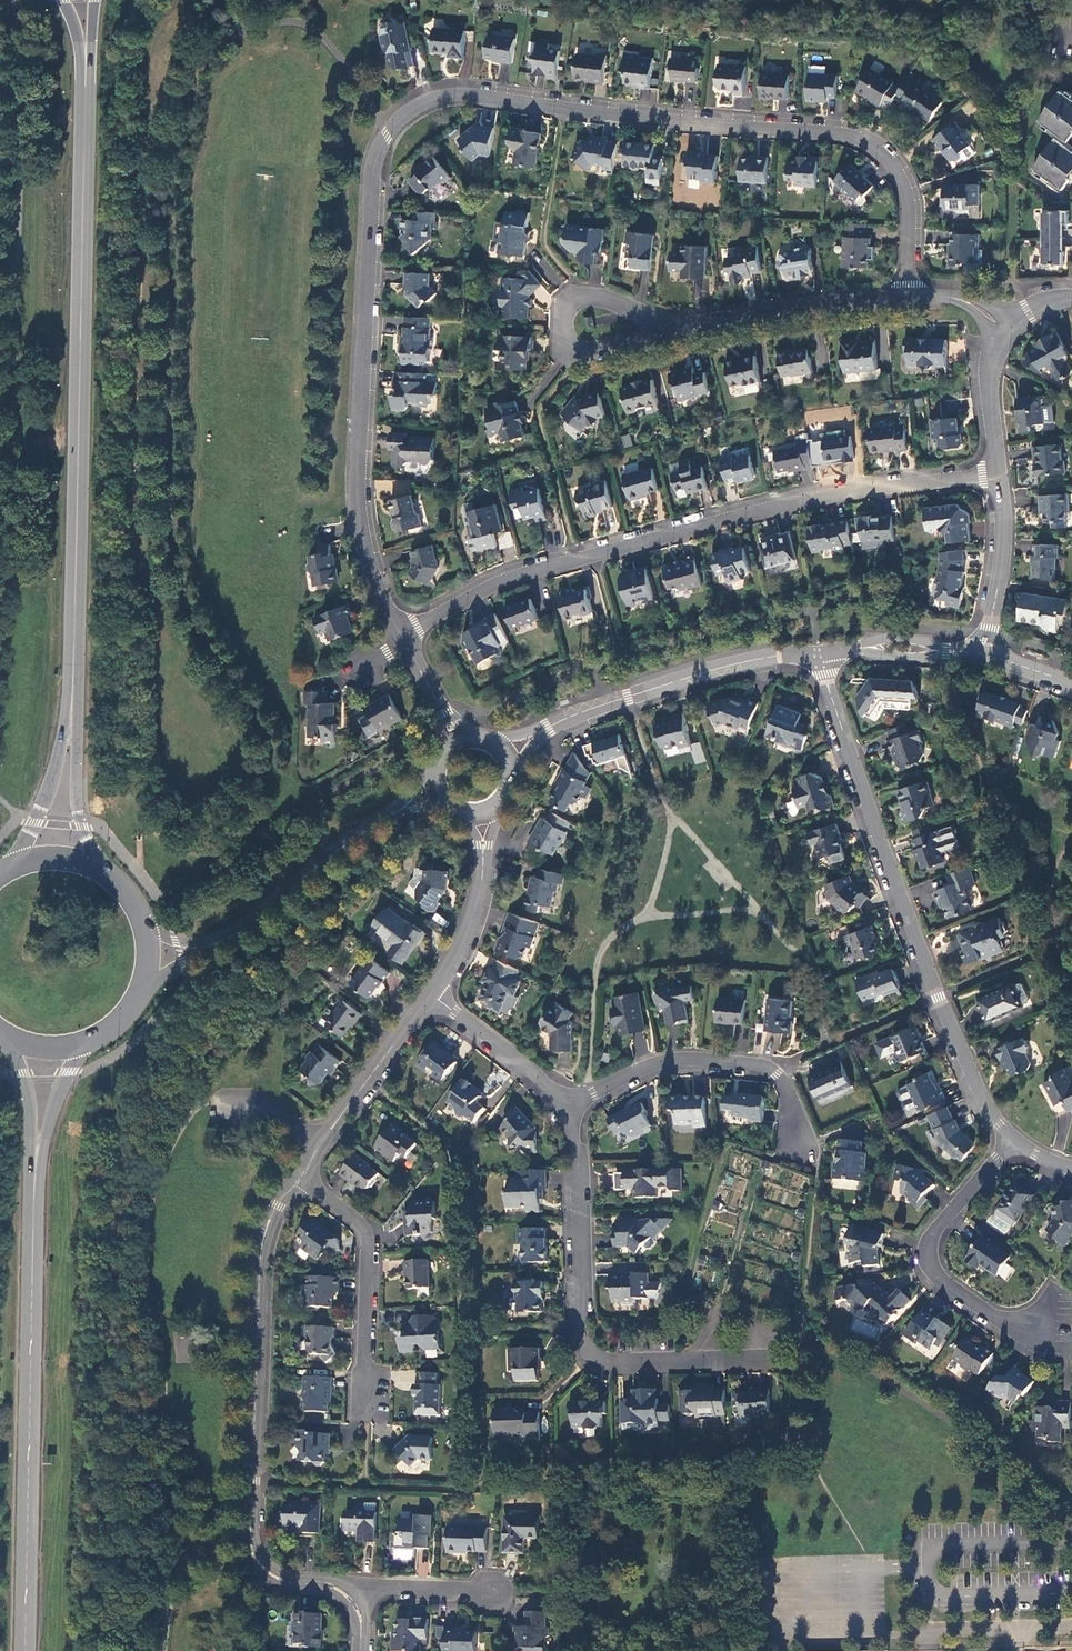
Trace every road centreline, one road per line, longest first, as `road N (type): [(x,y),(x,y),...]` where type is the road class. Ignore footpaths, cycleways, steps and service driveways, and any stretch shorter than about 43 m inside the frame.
road 1 (residential): [(912,296),(905,187),(890,158),(855,137),(472,96),(434,99),(404,115),(375,163),(355,521),(398,632)]
road 2 (primary): [(87,70),(73,697)]
road 3 (residential): [(398,632),(510,578),(683,532),(849,494),(999,477)]
road 4 (tertiary): [(1014,1140),(991,1110),(939,997),(822,653)]
road 5 (residential): [(344,1594),(279,1579),(250,1552),(258,1257),(275,1205),(301,1178)]
road 6 (primary): [(36,1171),(27,1650)]
road 7 (residential): [(564,1113),(578,1164),(585,1350),(615,1361),(766,1357)]
road 8 (tertiary): [(506,751),(607,704),(713,669),(822,653)]
road 9 (residential): [(564,1113),(661,1062),(762,1065),(777,1074),(798,1143)]
road 10 (residential): [(1014,1140),(932,1236),(929,1257),(939,1277),(1017,1331),(1043,1325)]
road 11 (tertiary): [(232,936),(437,780)]
road 12 (residential): [(663,328),(781,300),(912,296)]
road 13 (residential): [(301,1178),(363,1232),(368,1394)]
road 14 (residential): [(301,1178),(431,994)]
road 15 (residential): [(431,994),(462,948),(480,892),(482,809)]
road 16 (residential): [(431,994),(520,1061),(564,1113)]
road 17 (primary): [(105,870),(81,821),(73,697)]
road 18 (residential): [(982,652),(1002,556),(999,477)]
road 19 (primary): [(73,697),(51,781),(16,863)]
road 20 (tertiary): [(822,653),(982,652)]
road 21 (residential): [(589,296),(564,319),(572,346),(584,351),(663,328)]
road 22 (residential): [(344,1594),(386,1586),(495,1591)]
road 23 (residential): [(999,477),(988,395),(1002,328)]
road 24 (primary): [(4,1035),(30,1099),(36,1171)]
road 25 (primary): [(36,1171),(84,1044)]

